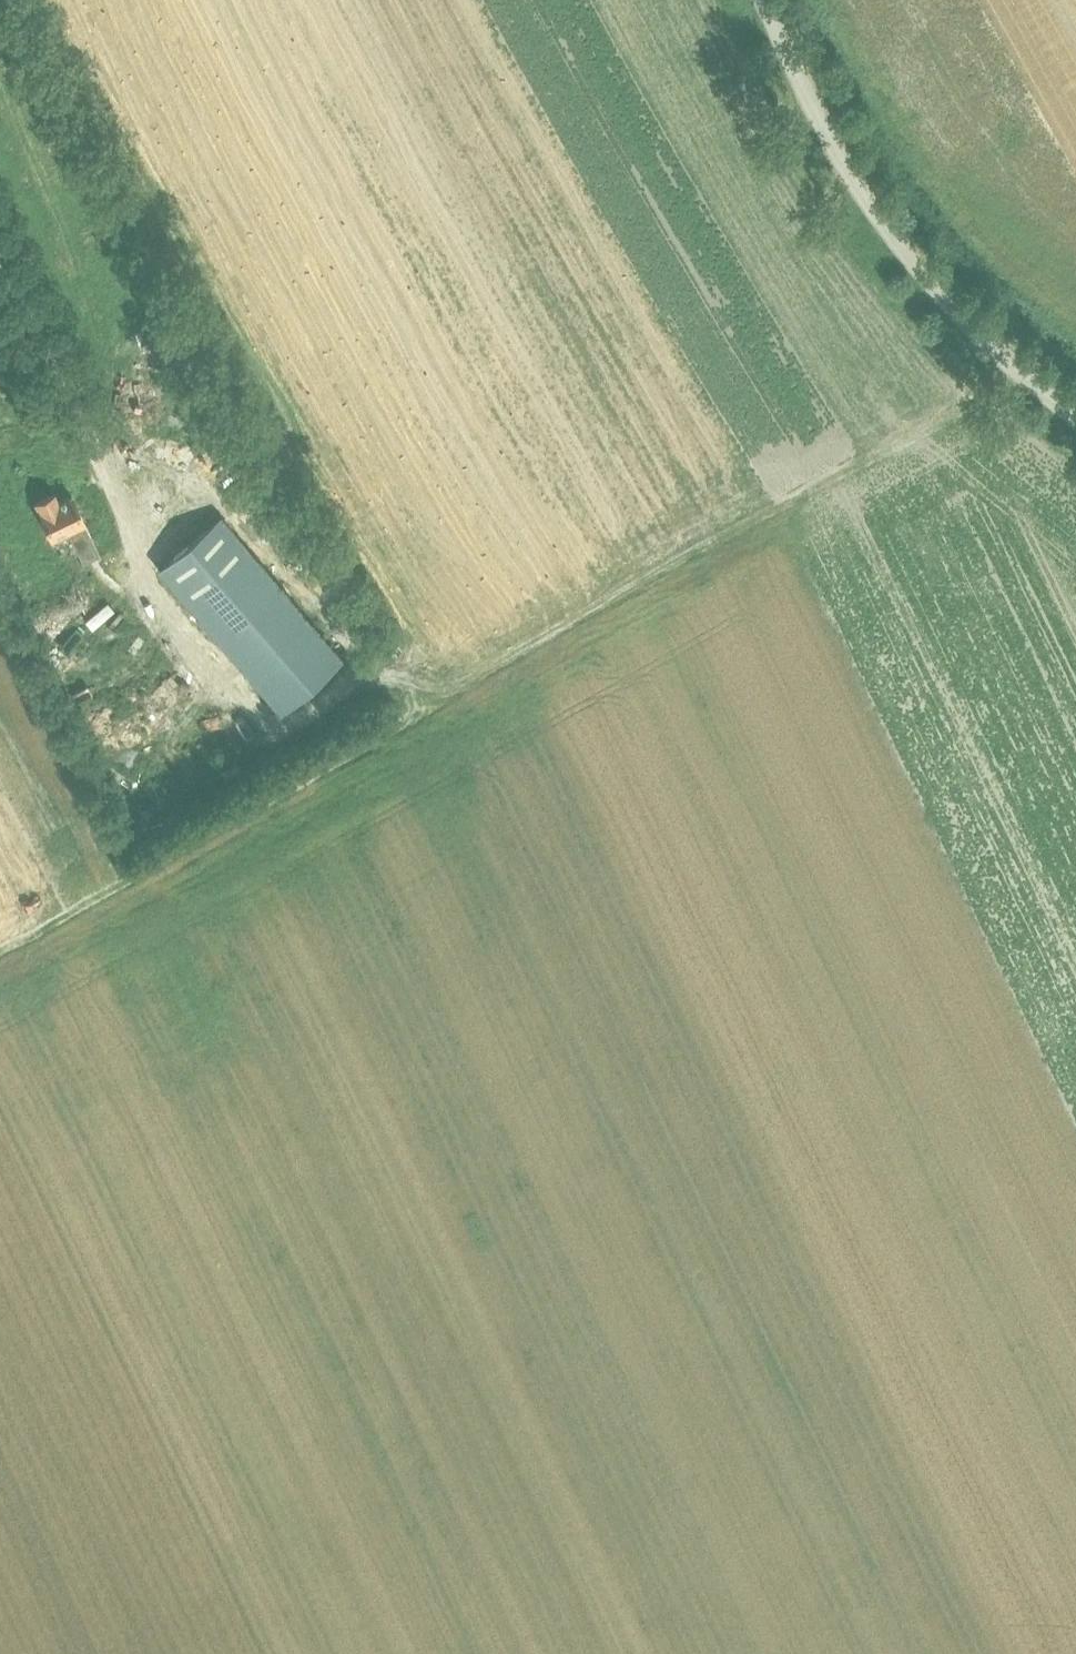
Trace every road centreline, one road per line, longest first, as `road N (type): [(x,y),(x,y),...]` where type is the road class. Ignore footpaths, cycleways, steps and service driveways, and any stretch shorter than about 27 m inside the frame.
road 1 (unclassified): [(1075,418),(1019,373),(902,249),(818,119),(765,0)]

